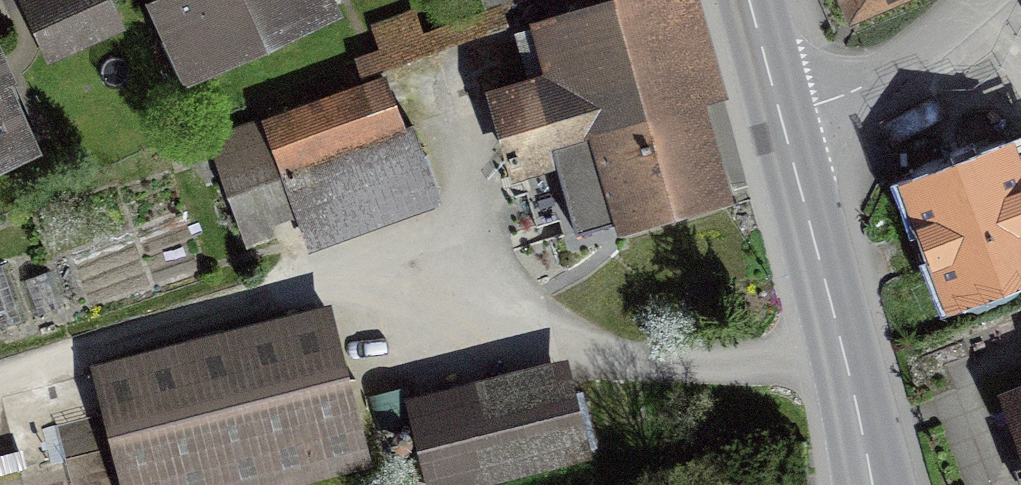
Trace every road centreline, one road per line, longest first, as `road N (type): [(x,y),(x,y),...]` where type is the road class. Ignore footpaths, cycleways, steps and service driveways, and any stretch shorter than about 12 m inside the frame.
road 1 (residential): [(0,379),(344,283),(423,290),(627,362),(765,362),(843,352)]
road 2 (secondary): [(782,115),(843,352)]
road 3 (residential): [(782,115),(899,70),(991,0)]
road 4 (secondary): [(843,352),(872,484)]

